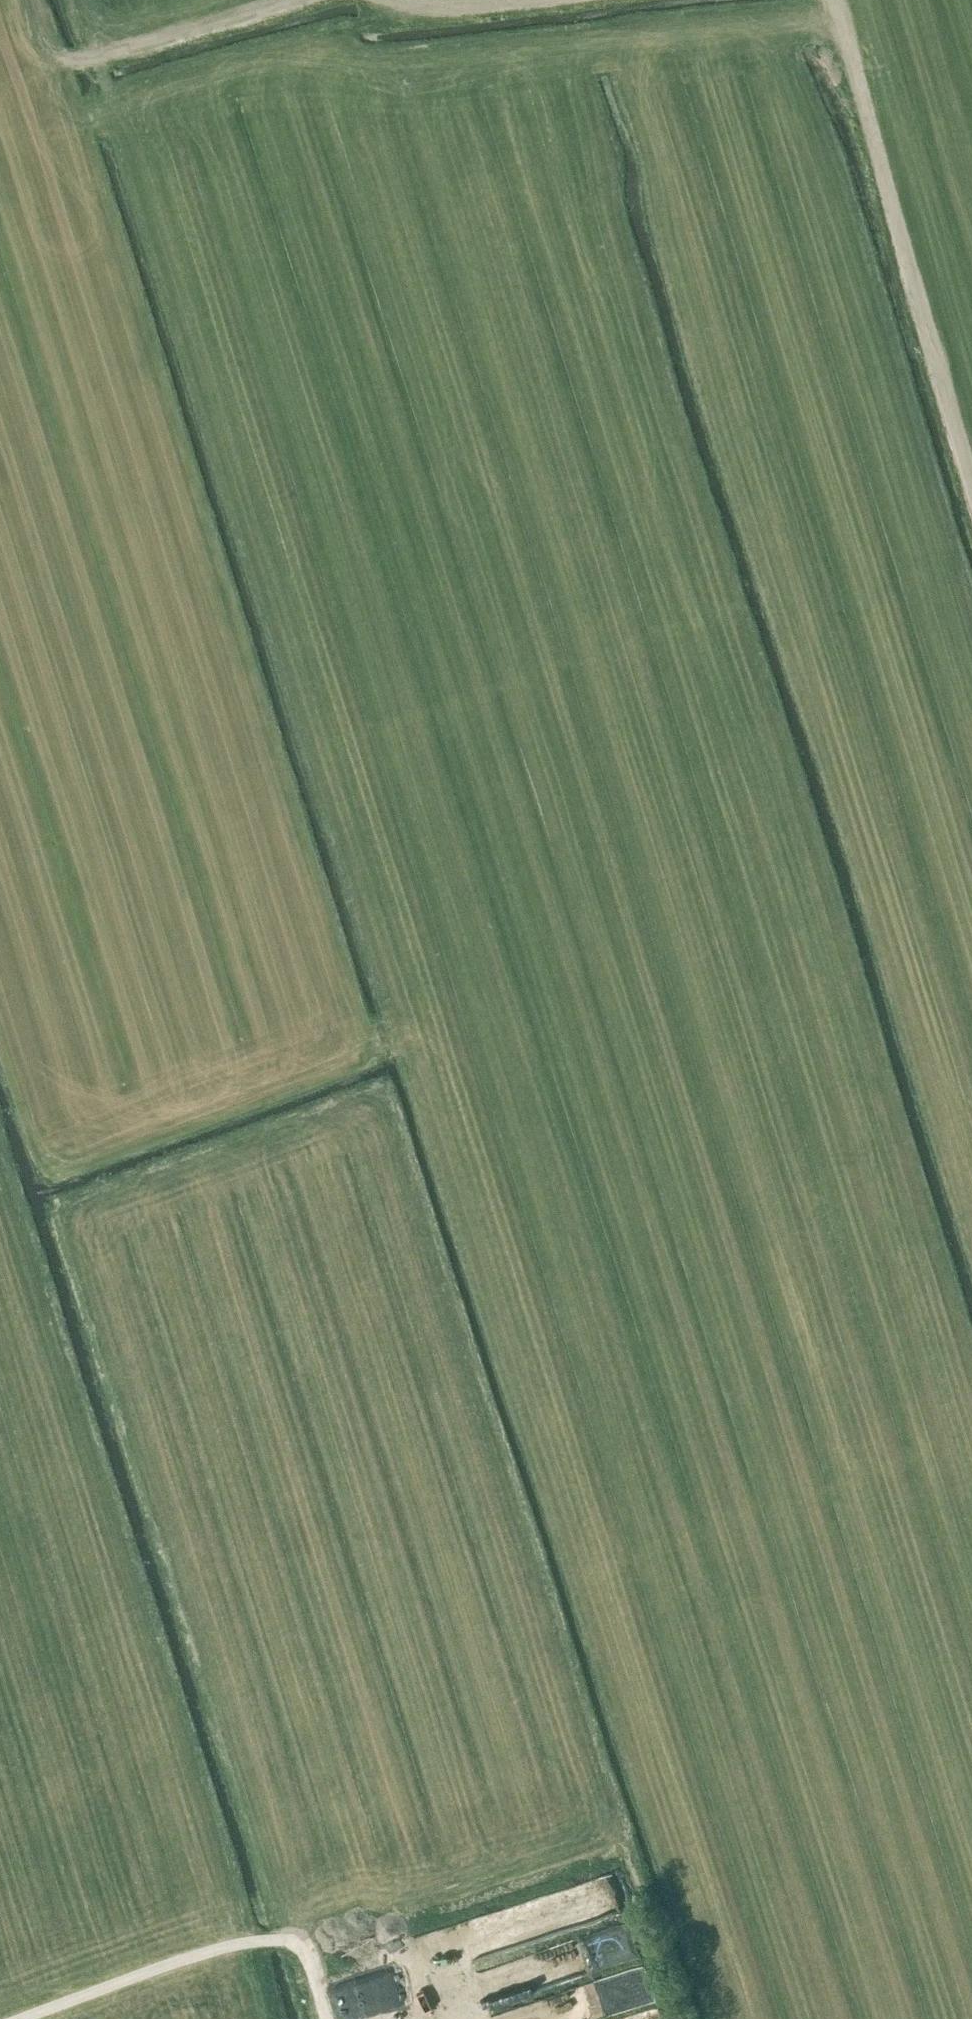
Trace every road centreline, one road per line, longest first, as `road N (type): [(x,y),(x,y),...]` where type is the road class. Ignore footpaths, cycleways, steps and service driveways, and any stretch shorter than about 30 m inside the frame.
road 1 (track): [(971,479),(828,0)]
road 2 (track): [(329,2018),(307,1959),(292,1944),(269,1941),(26,2018)]
road 3 (track): [(313,0),(91,61),(62,55),(37,0)]
road 4 (track): [(527,0),(421,13),(363,0)]

